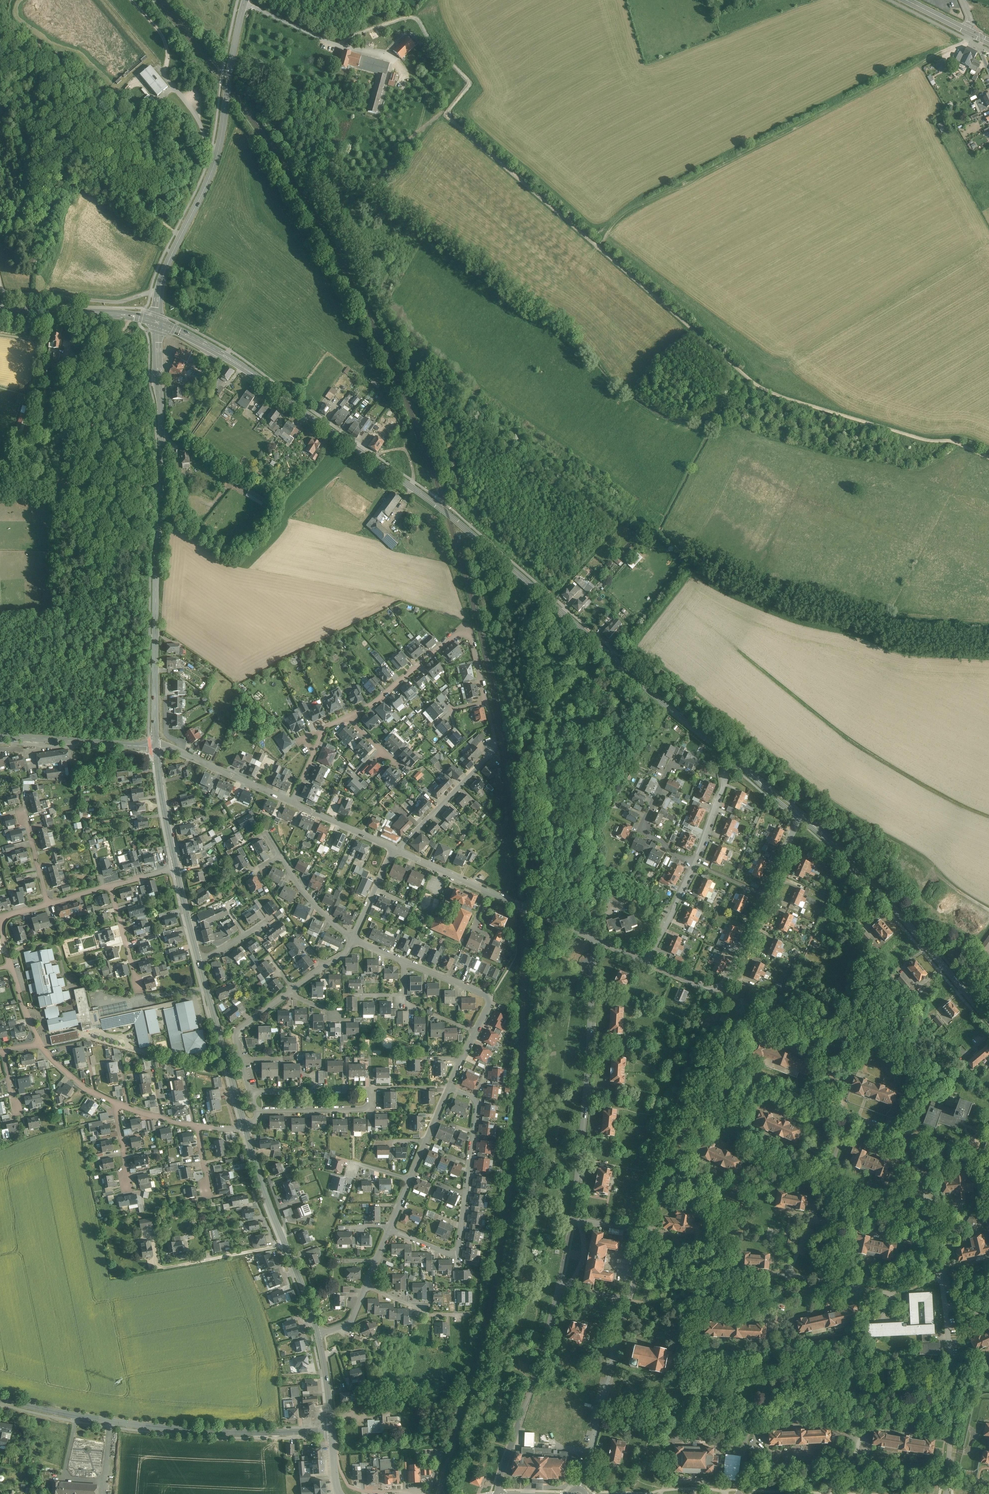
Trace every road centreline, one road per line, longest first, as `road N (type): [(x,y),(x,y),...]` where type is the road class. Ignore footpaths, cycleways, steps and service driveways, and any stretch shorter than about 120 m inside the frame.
road 1 (secondary): [(800,813),(447,513),(232,360),(157,323)]
road 2 (tertiary): [(157,323),(156,747)]
road 3 (track): [(0,708),(110,719),(106,580),(63,503),(64,486)]
road 4 (tertiary): [(157,323),(165,270),(218,151),(246,0)]
road 5 (tertiary): [(332,1430),(169,1430),(0,1398)]
road 6 (residential): [(851,1115),(776,1090),(727,1091),(685,1145),(650,1232)]
road 7 (residential): [(595,939),(572,1219)]
road 8 (secondary): [(988,1019),(800,813)]
road 9 (residential): [(646,961),(710,989),(728,984),(800,813)]
road 10 (residential): [(449,1085),(477,1105),(457,1248),(390,1229)]
road 11 (residential): [(254,1093),(365,1090),(371,1099),(363,1109),(257,1111)]
road 12 (track): [(0,84),(175,231)]
road 13 (residential): [(348,716),(464,630),(472,635),(486,701)]
road 14 (tertiary): [(246,1127),(319,1333)]
road 15 (residential): [(399,850),(595,939)]
road 16 (residential): [(560,1289),(502,1493)]
road 17 (residential): [(626,1303),(581,1487)]
road 18 (residential): [(449,1085),(488,996),(404,959)]
road 19 (residential): [(947,1493),(947,1308)]
road 20 (tertiary): [(199,960),(246,1127)]
road 21 (secondary): [(157,323),(0,308)]
road 22 (residential): [(790,1275),(891,1293),(942,1276)]
road 23 (residential): [(390,1229),(449,1085)]
road 24 (residential): [(640,1265),(790,1275)]
road 25 (residential): [(399,850),(491,754),(494,737)]
road 26 (tertiary): [(156,747),(15,738)]
road 27 (residential): [(295,988),(241,1029),(254,1093)]
road 28 (residential): [(696,862),(643,827),(672,764)]
road 29 (residential): [(812,1217),(938,1249)]
road 30 (residential): [(179,752),(291,802)]
road 31 (tertiary): [(156,747),(177,867)]

